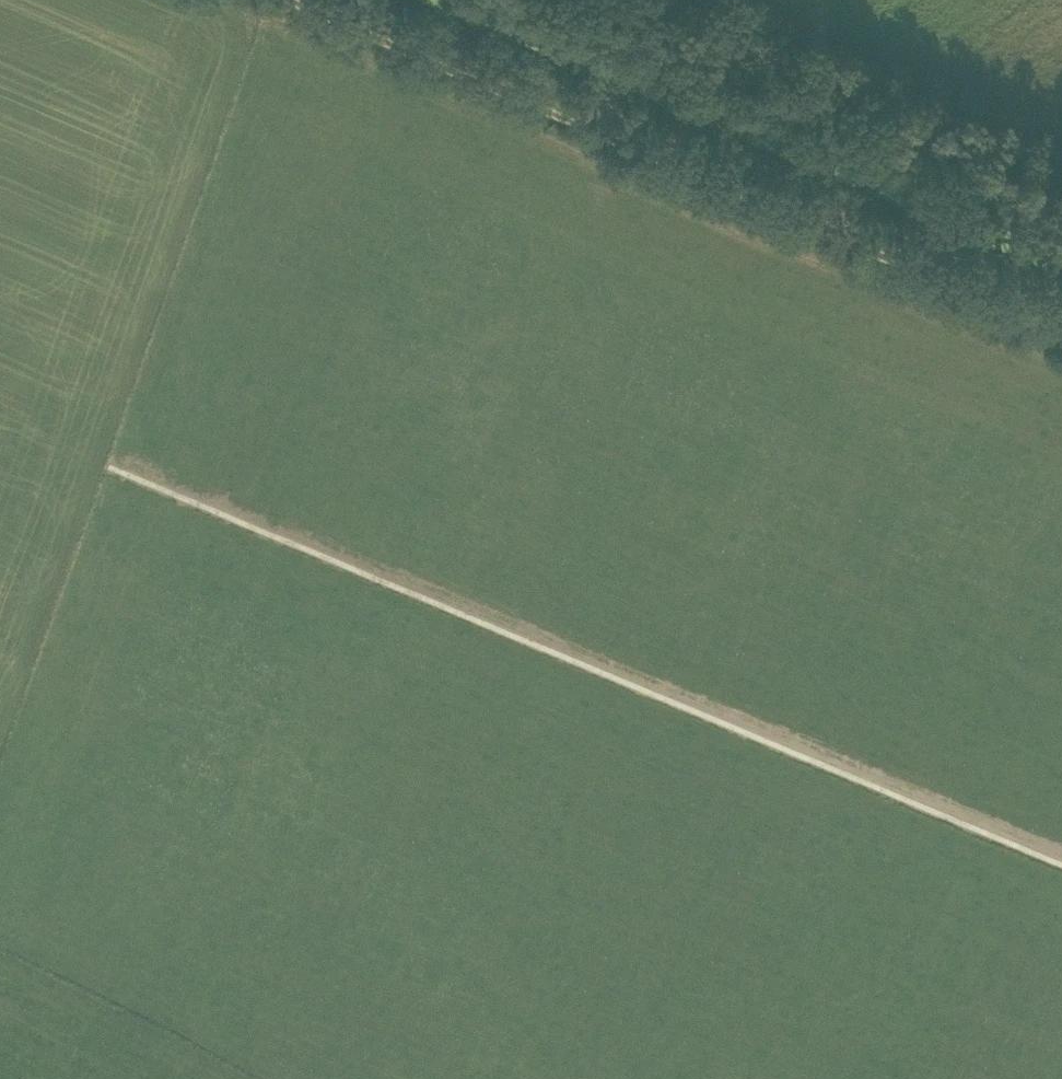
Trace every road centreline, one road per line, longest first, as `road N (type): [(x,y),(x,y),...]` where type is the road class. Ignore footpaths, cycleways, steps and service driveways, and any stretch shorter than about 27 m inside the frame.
road 1 (track): [(297,0),(1061,323)]

